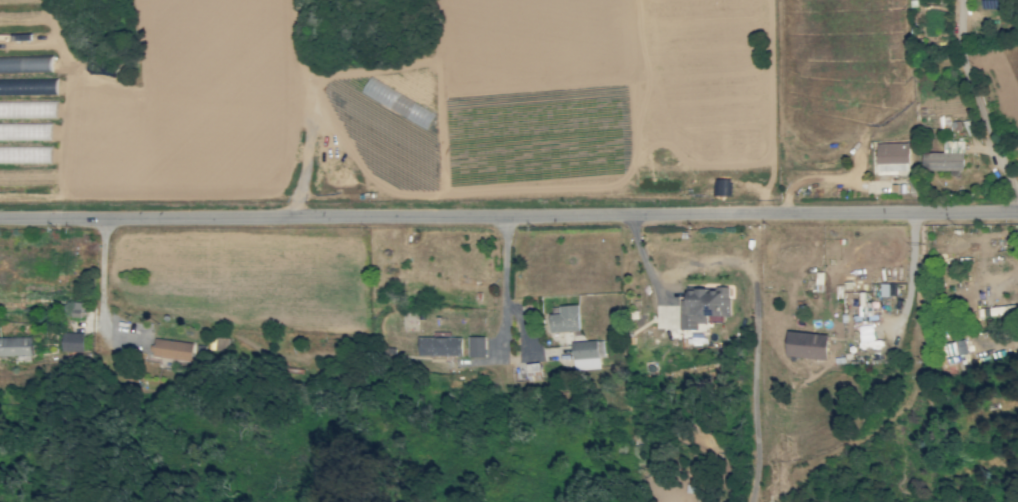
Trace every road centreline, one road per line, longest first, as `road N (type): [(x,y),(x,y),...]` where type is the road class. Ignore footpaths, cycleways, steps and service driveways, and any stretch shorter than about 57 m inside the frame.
road 1 (tertiary): [(0,220),(1017,213)]

